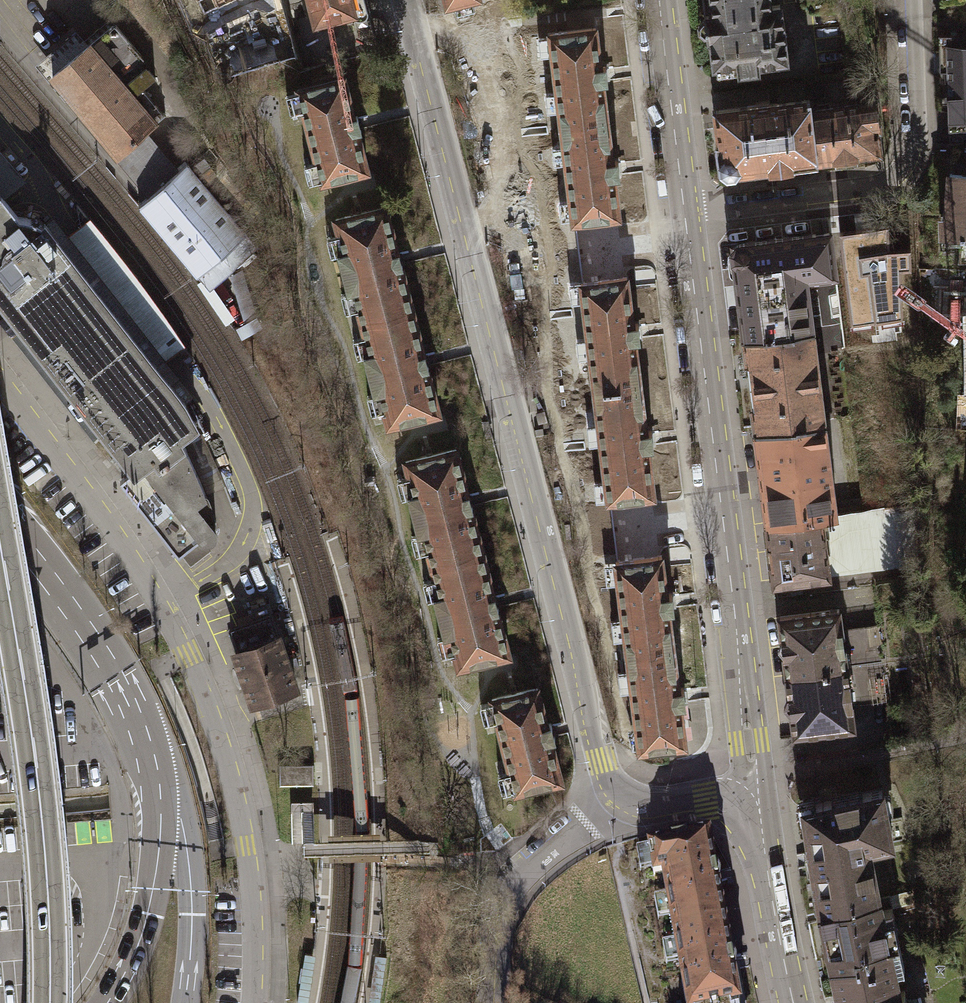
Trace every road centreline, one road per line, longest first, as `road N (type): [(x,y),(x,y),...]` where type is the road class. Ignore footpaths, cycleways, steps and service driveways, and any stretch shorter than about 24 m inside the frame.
road 1 (residential): [(415,0),(609,809)]
road 2 (residential): [(250,1002),(245,847),(216,730),(185,651),(72,476),(0,384)]
road 3 (tertiary): [(758,796),(685,210)]
road 4 (motorway): [(49,1002),(36,766),(0,542)]
road 5 (residential): [(914,0),(918,130),(892,180),(685,210)]
road 6 (primary): [(106,1002),(148,912),(160,817),(154,753)]
road 7 (primary): [(184,1002),(190,885),(154,753)]
road 8 (residential): [(609,809),(518,870),(500,895),(492,1002)]
road 9 (primary): [(154,753),(87,630),(25,548)]
road 10 (tertiary): [(685,210),(655,0)]
road 11 (tertiary): [(792,1002),(758,796)]
road 12 (residential): [(609,809),(701,791),(758,796)]

